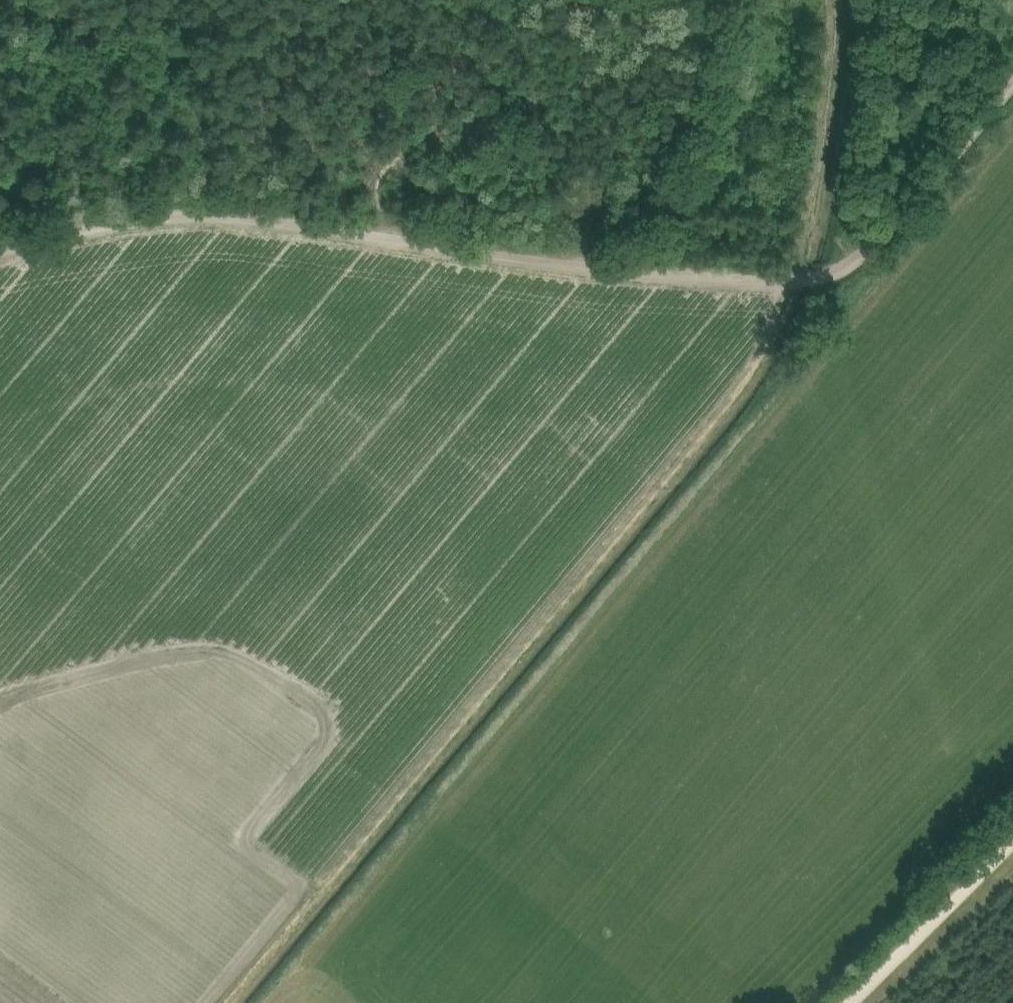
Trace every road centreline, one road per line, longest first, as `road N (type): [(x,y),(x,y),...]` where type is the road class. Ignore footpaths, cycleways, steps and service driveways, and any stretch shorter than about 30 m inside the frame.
road 1 (track): [(0,254),(185,202),(640,269),(850,285),(1012,102)]
road 2 (track): [(851,1002),(1012,833)]

